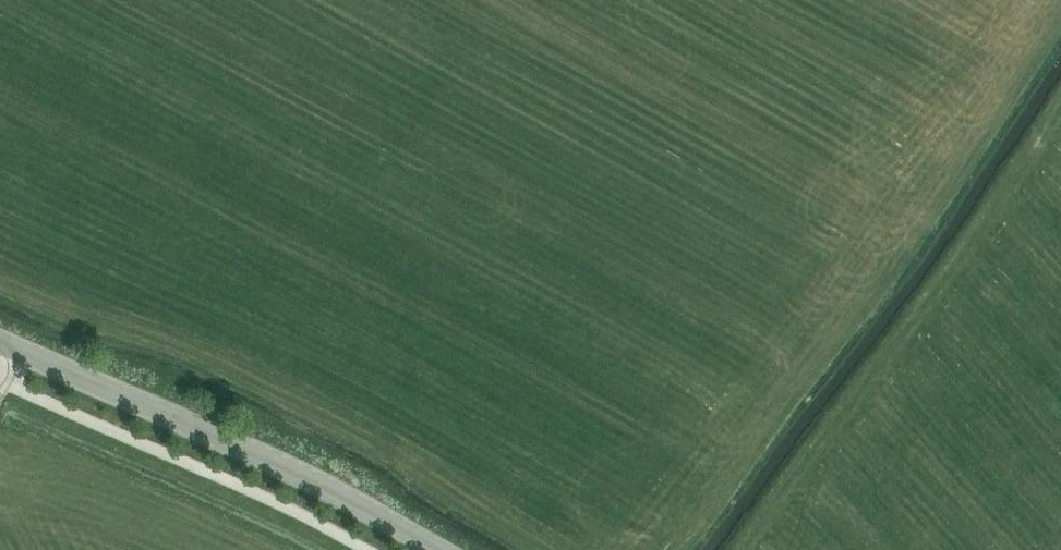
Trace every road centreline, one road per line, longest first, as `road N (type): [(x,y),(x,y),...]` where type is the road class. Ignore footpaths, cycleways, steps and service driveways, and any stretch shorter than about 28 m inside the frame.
road 1 (tertiary): [(435,549),(306,478),(0,343)]

